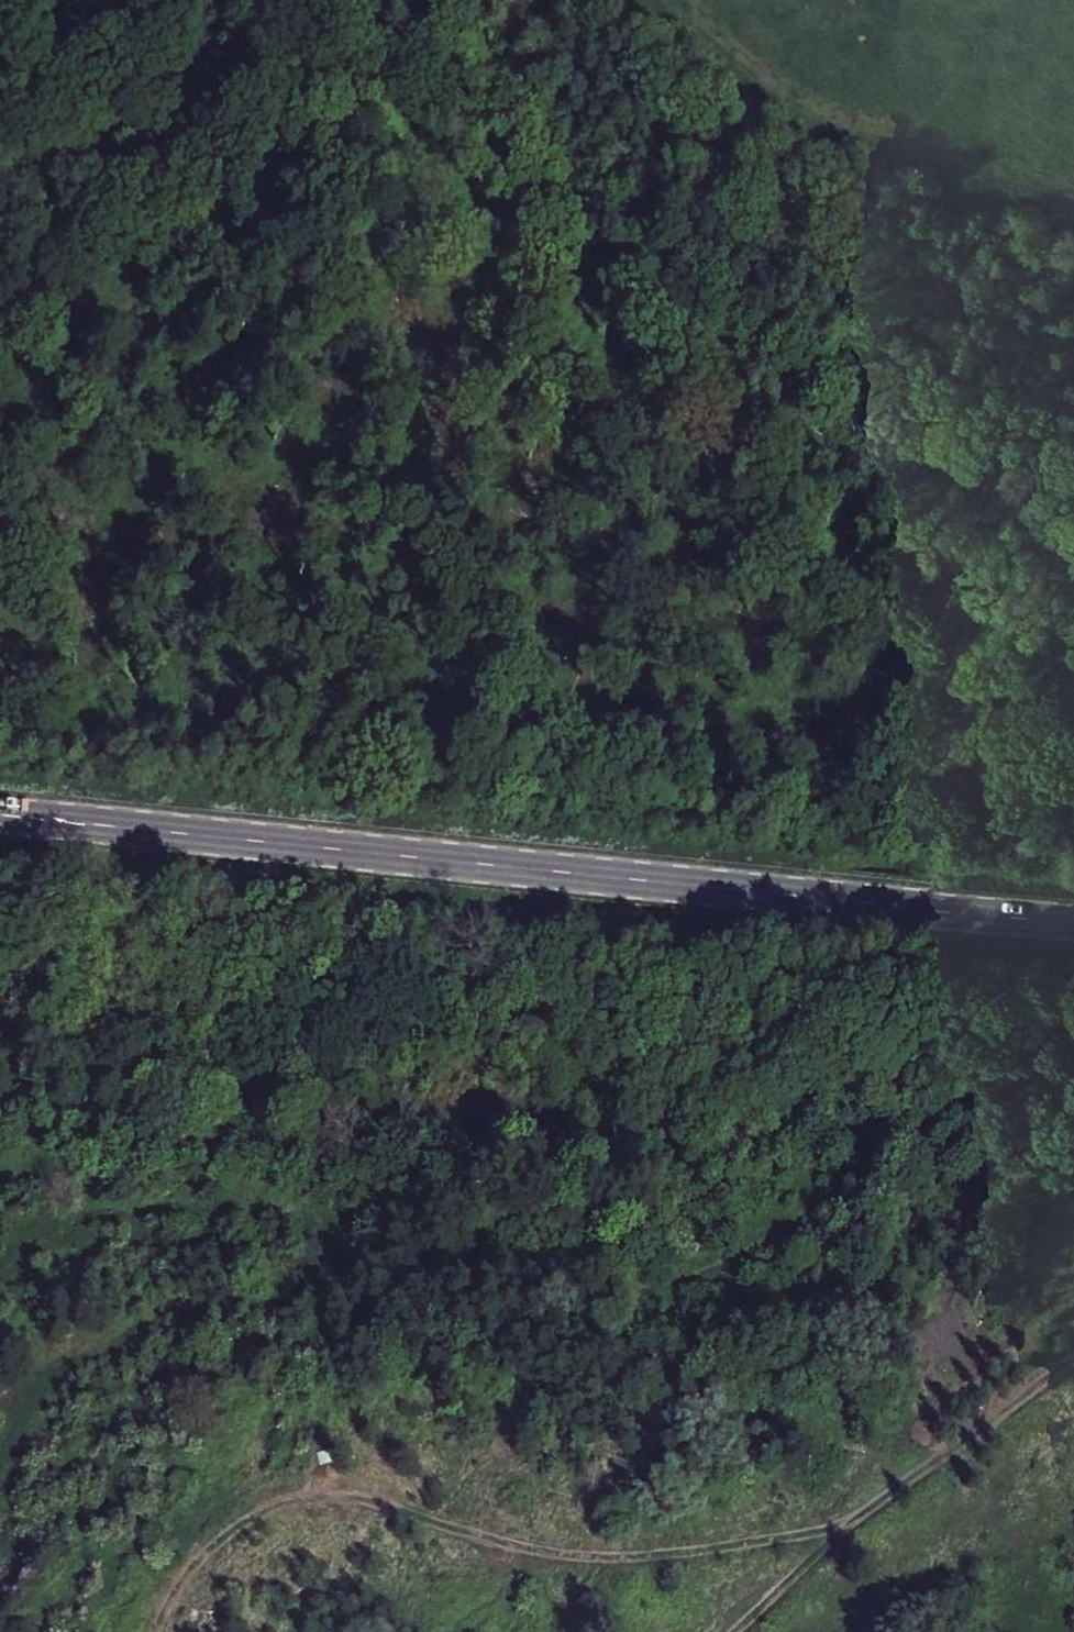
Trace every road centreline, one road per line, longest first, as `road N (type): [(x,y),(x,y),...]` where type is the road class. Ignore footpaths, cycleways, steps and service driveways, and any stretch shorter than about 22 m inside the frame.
road 1 (secondary): [(0,818),(1073,921)]

